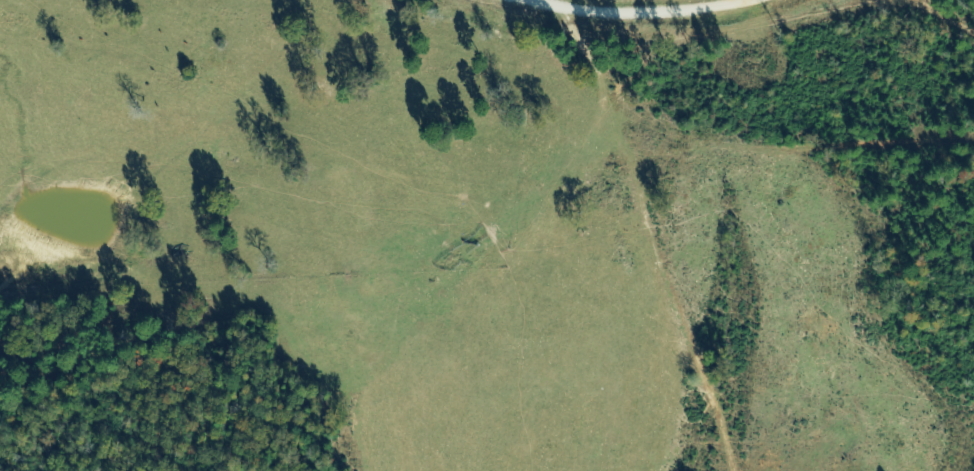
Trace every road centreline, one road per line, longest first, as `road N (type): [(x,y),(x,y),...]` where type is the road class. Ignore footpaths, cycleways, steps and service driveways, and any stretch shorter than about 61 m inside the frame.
road 1 (residential): [(973,48),(857,0)]

